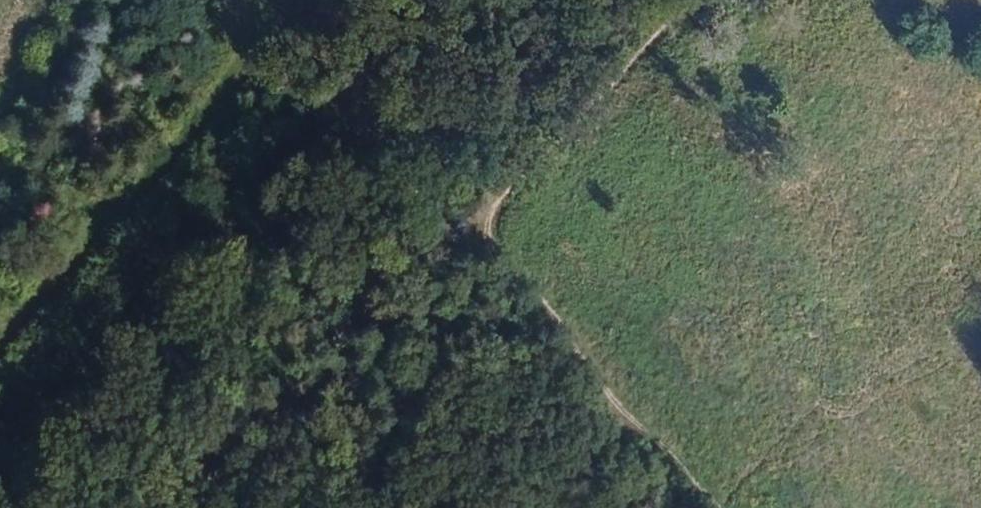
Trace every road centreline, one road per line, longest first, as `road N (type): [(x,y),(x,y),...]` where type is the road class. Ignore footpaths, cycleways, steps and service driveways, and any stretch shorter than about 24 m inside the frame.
road 1 (track): [(493,245),(696,507)]

